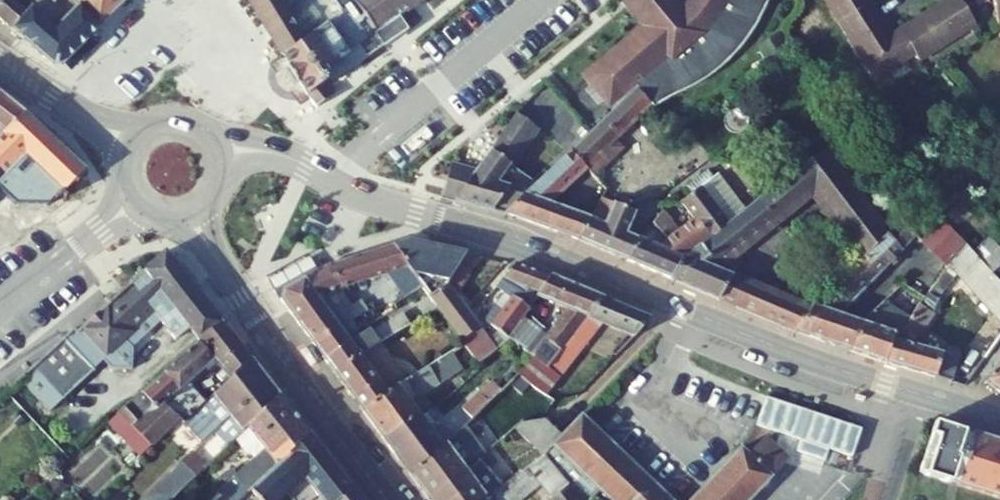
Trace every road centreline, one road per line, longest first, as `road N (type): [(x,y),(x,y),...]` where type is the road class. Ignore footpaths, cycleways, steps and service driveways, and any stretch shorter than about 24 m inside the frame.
road 1 (tertiary): [(214,152),(287,157),(377,201),(510,236),(802,357),(999,419)]
road 2 (secondary): [(387,499),(273,351),(194,209)]
road 3 (secondary): [(0,61),(130,139)]
road 4 (unclassified): [(104,234),(0,310)]

